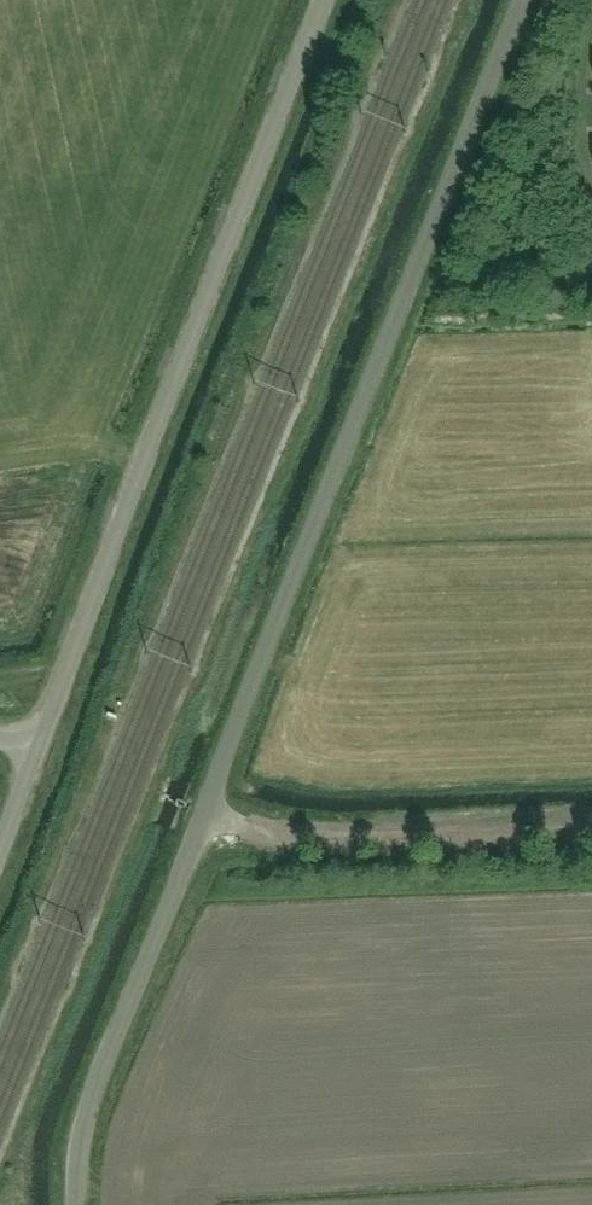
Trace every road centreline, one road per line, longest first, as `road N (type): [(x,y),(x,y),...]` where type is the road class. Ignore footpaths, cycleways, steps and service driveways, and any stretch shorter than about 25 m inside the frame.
road 1 (unclassified): [(204,815),(521,0)]
road 2 (unclassified): [(35,751),(325,0)]
road 3 (unclassified): [(76,1204),(75,1162),(93,1091),(204,815)]
road 4 (unclassified): [(204,815),(333,837),(591,829)]

